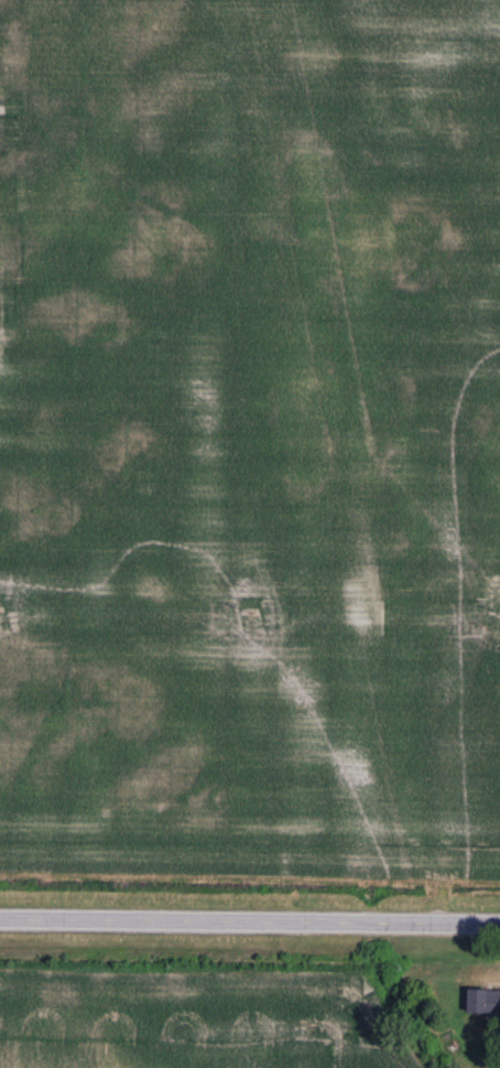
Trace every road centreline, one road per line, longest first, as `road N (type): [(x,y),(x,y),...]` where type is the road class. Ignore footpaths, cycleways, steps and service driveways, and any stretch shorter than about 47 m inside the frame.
road 1 (tertiary): [(499,919),(0,914)]

